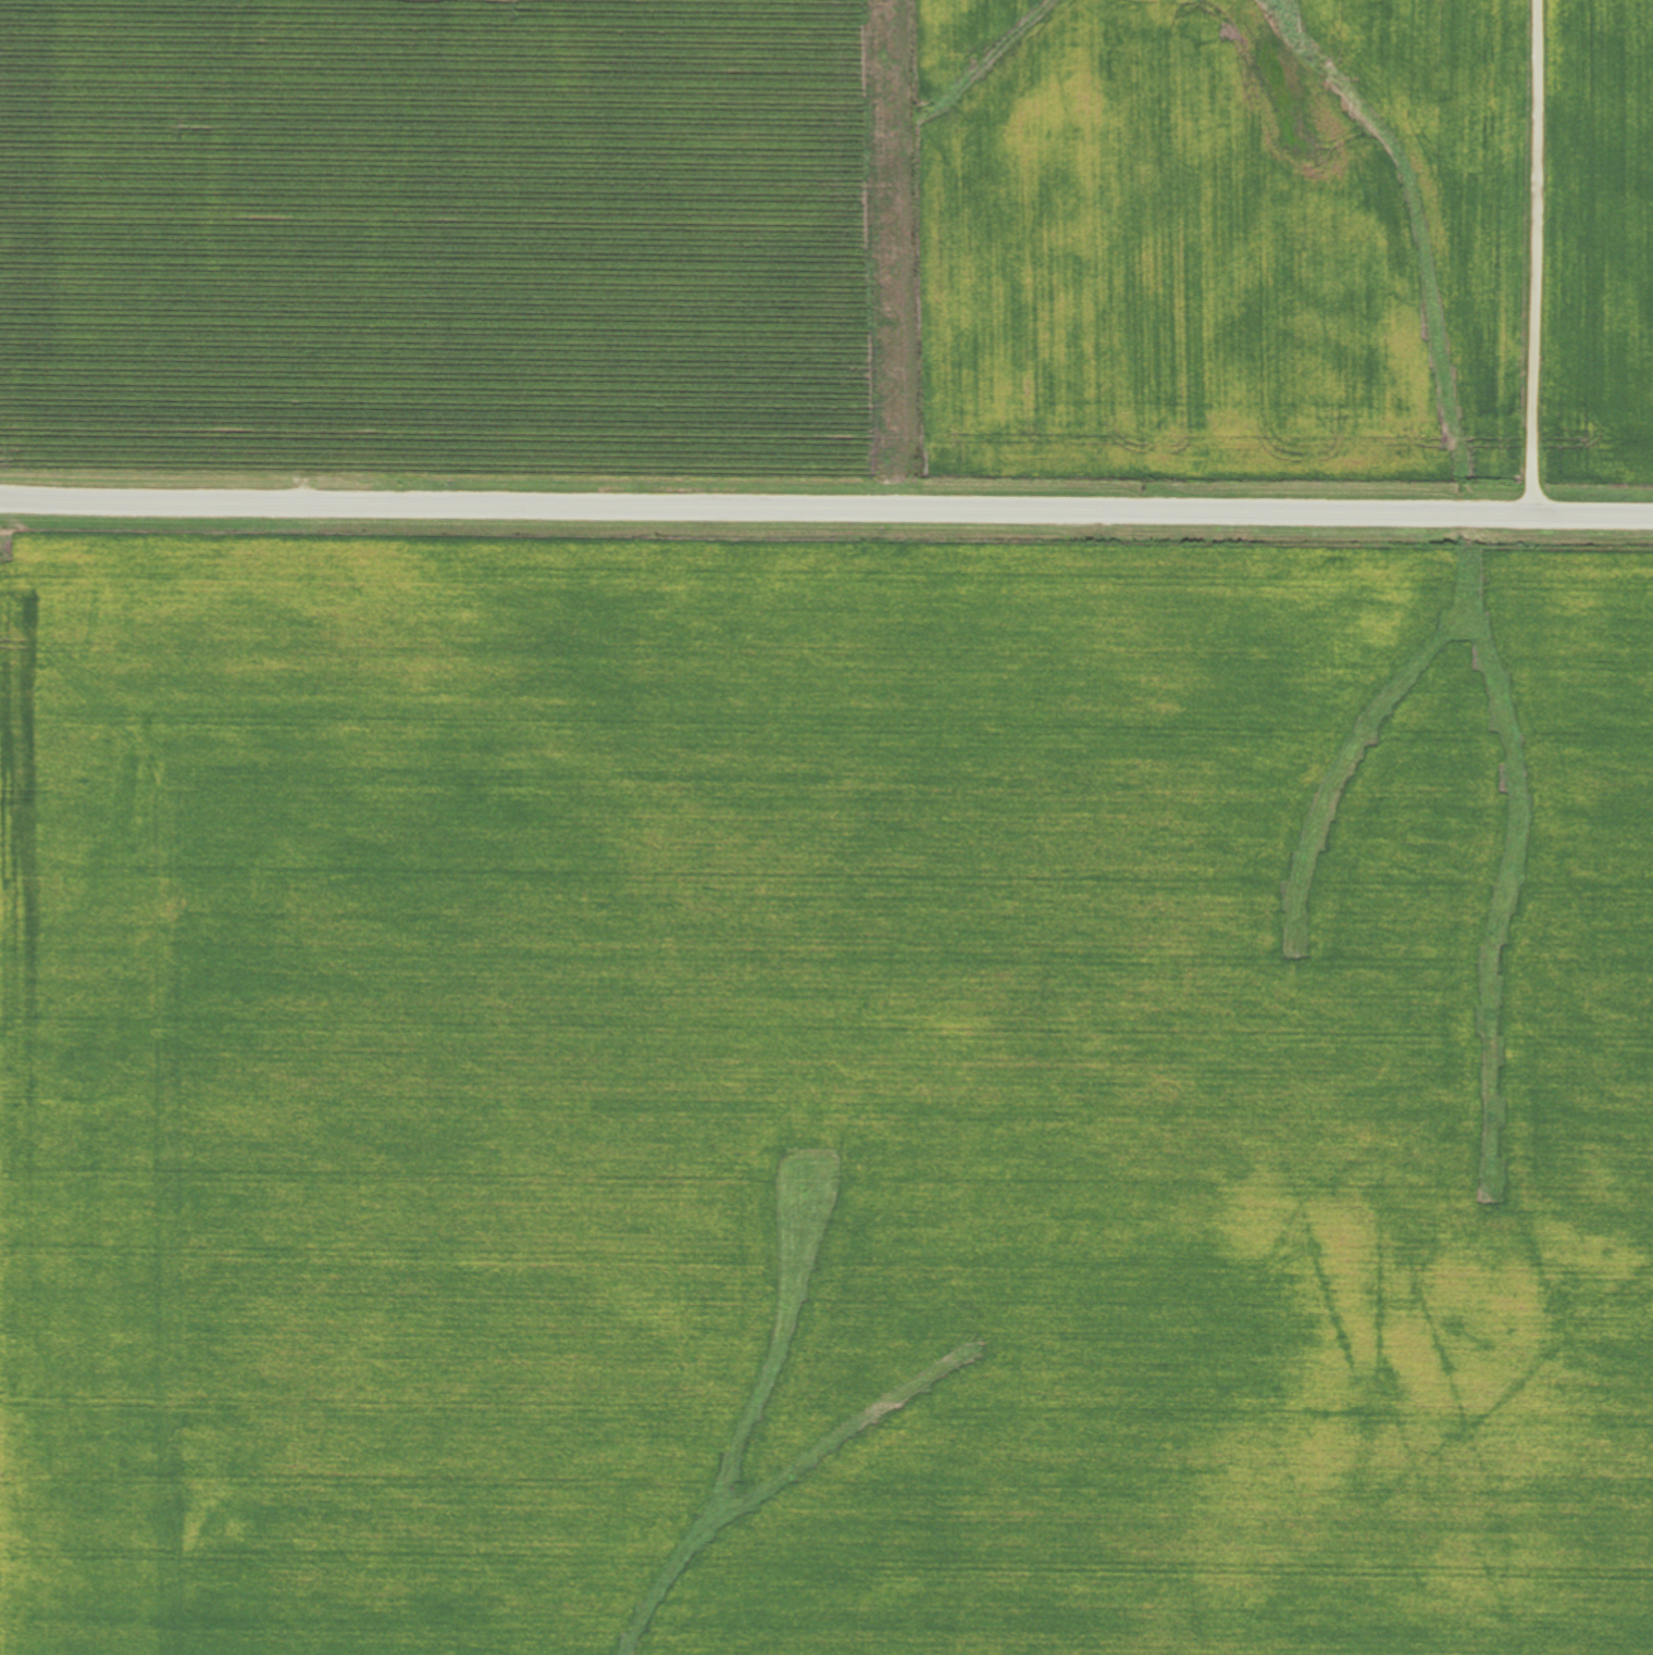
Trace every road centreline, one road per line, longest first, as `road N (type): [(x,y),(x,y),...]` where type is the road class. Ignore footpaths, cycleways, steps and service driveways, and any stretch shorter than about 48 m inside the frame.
road 1 (secondary): [(1652,481),(0,498)]

